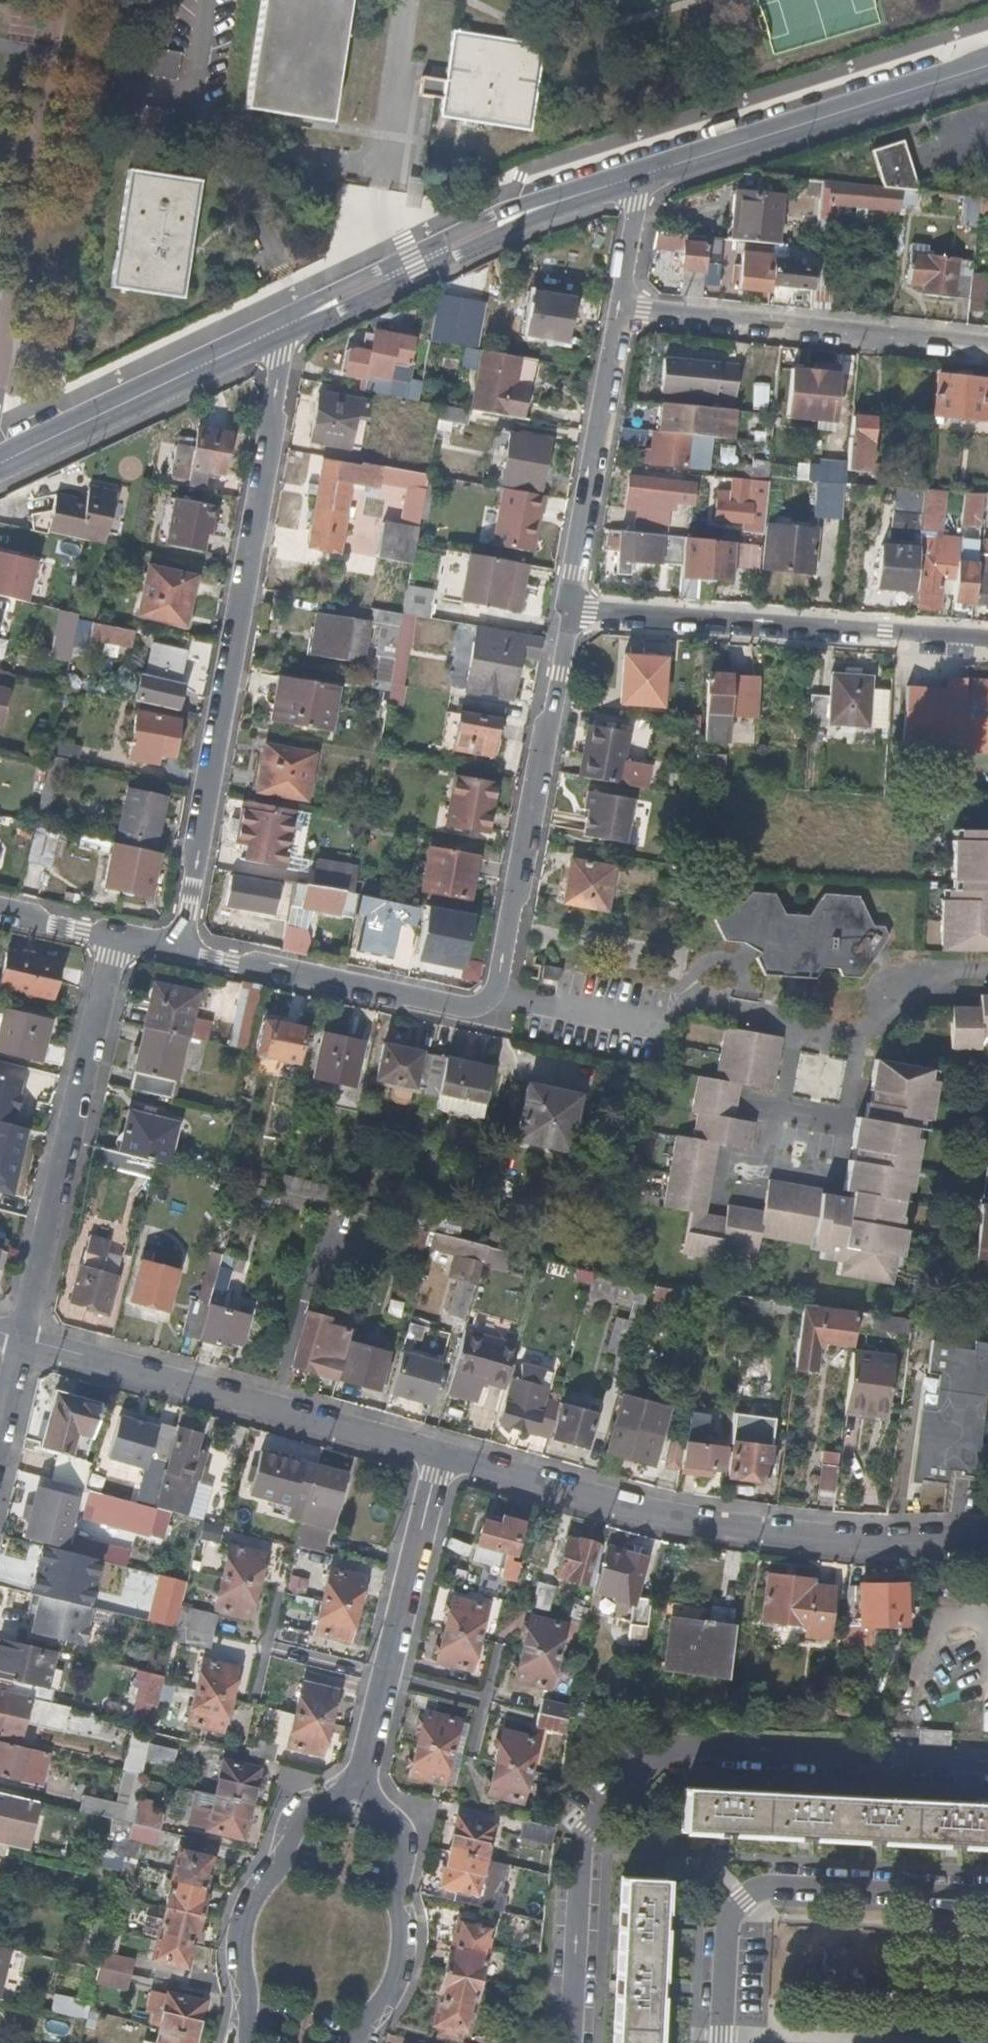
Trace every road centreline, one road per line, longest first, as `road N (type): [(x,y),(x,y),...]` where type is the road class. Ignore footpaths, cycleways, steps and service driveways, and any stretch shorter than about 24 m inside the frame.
road 1 (residential): [(180,952),(462,1007),(484,1002),(498,985),(564,613)]
road 2 (residential): [(576,2042),(590,1800),(631,1757),(676,1750),(987,1769)]
road 3 (residential): [(286,322),(180,952)]
road 4 (residential): [(440,1456),(676,1519),(965,1535)]
road 5 (residential): [(21,1338),(440,1456)]
road 6 (residential): [(987,641),(564,613)]
road 7 (residential): [(114,936),(21,1338)]
road 8 (residential): [(987,1898),(779,1888),(741,1900),(727,1939),(724,2042)]
road 9 (residential): [(642,172),(528,211),(286,322)]
road 10 (residential): [(622,306),(987,345)]
road 11 (residential): [(987,65),(642,172)]
road 12 (residential): [(440,1456),(362,1783)]
road 13 (residential): [(286,322),(0,463)]
road 14 (residential): [(564,613),(622,306)]
road 15 (residential): [(362,1783),(303,1818),(248,1913),(247,2042)]
road 16 (residential): [(357,2042),(397,1978),(405,1930),(397,1887),(402,1847),(362,1783)]
road 17 (residential): [(622,306),(642,172)]

